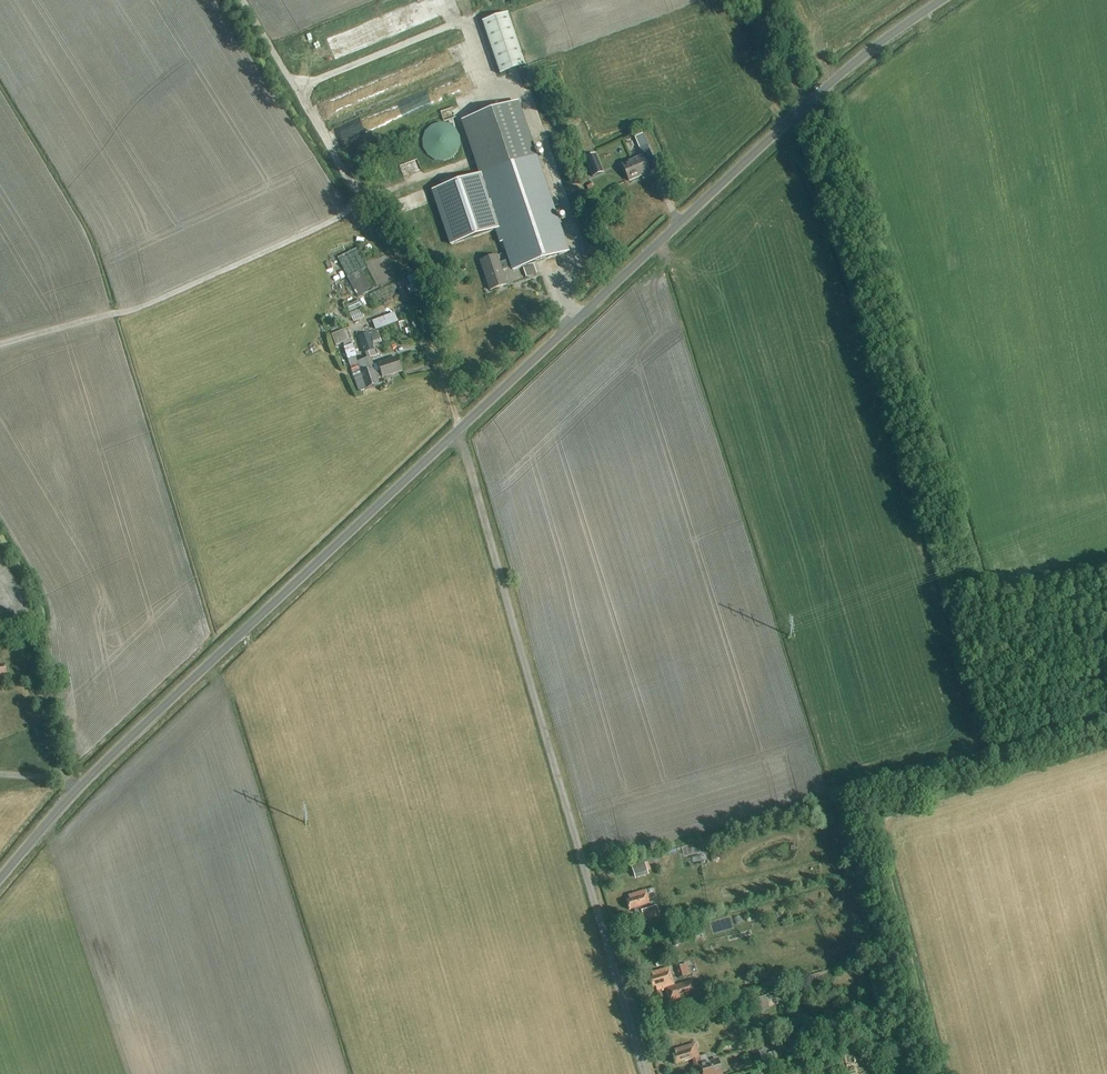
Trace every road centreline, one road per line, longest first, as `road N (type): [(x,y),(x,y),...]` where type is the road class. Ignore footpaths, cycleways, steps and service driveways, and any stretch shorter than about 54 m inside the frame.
road 1 (unclassified): [(0,875),(115,753),(808,102),(937,0)]
road 2 (track): [(424,303),(647,1073)]

